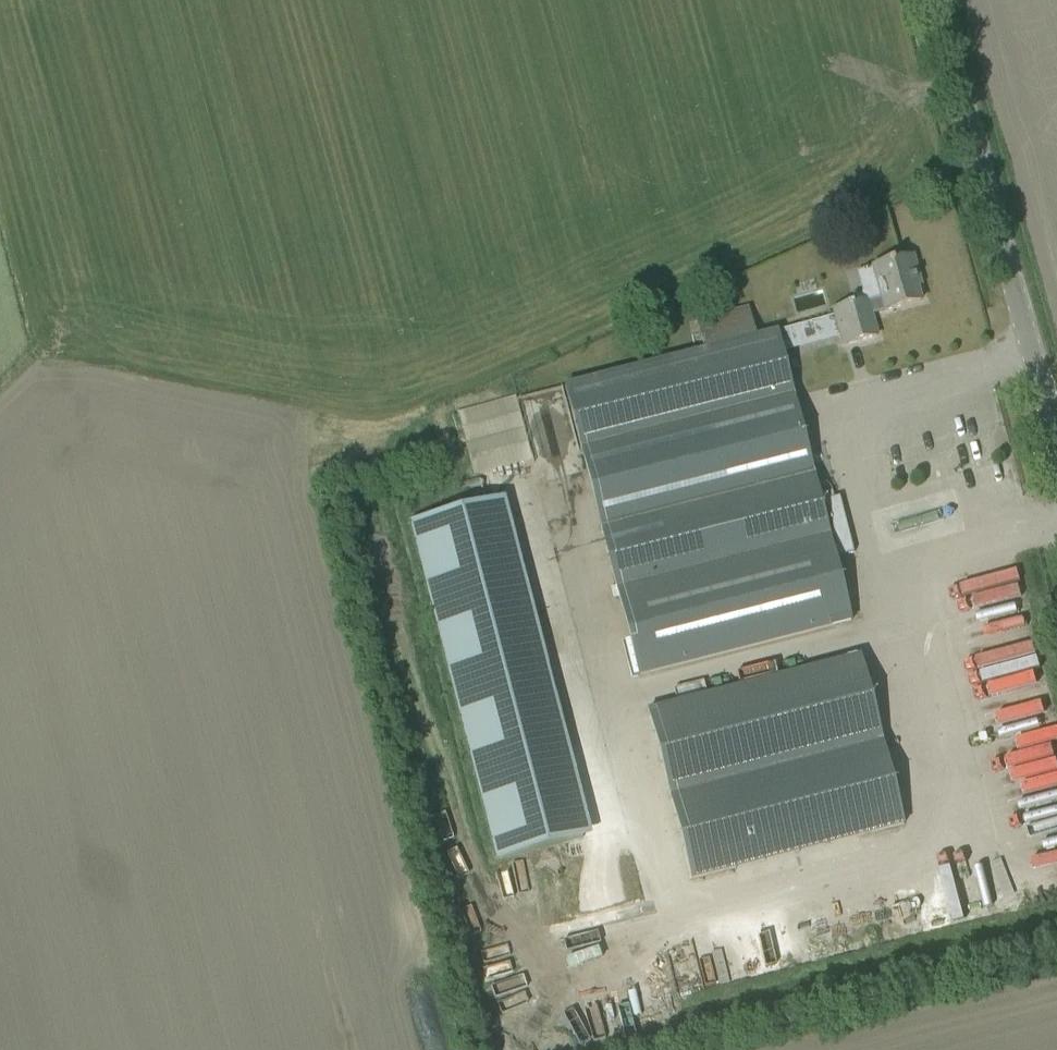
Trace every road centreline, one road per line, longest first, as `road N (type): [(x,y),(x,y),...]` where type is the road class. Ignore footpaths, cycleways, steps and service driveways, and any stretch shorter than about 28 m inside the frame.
road 1 (unclassified): [(1056,432),(935,0)]

